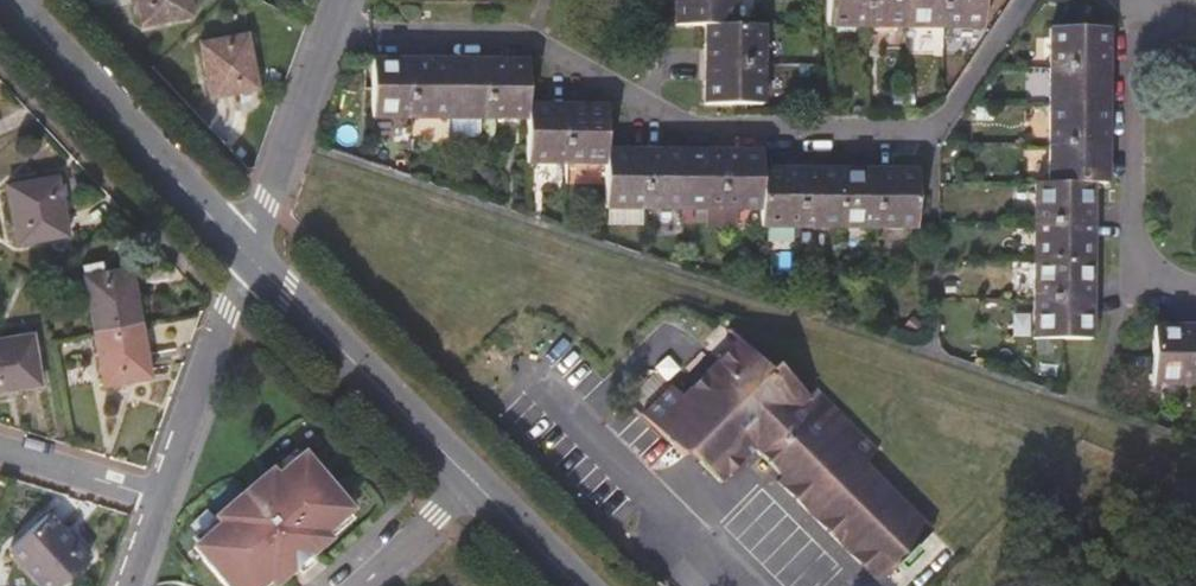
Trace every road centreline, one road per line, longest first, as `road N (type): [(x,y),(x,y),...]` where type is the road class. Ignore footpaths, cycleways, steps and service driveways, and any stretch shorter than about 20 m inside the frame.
road 1 (residential): [(1041,0),(967,113),(932,129),(715,128),(646,109),(522,40),(336,37)]
road 2 (residential): [(16,10),(252,271)]
road 3 (residential): [(1145,0),(1141,252),(1165,289),(1195,291)]
road 4 (residential): [(252,271),(469,486)]
road 5 (residential): [(336,37),(256,230),(252,271)]
road 6 (residential): [(171,505),(252,271)]
road 7 (residential): [(0,454),(171,505)]
road 8 (residential): [(469,486),(574,585)]
road 9 (residential): [(469,486),(365,585)]

